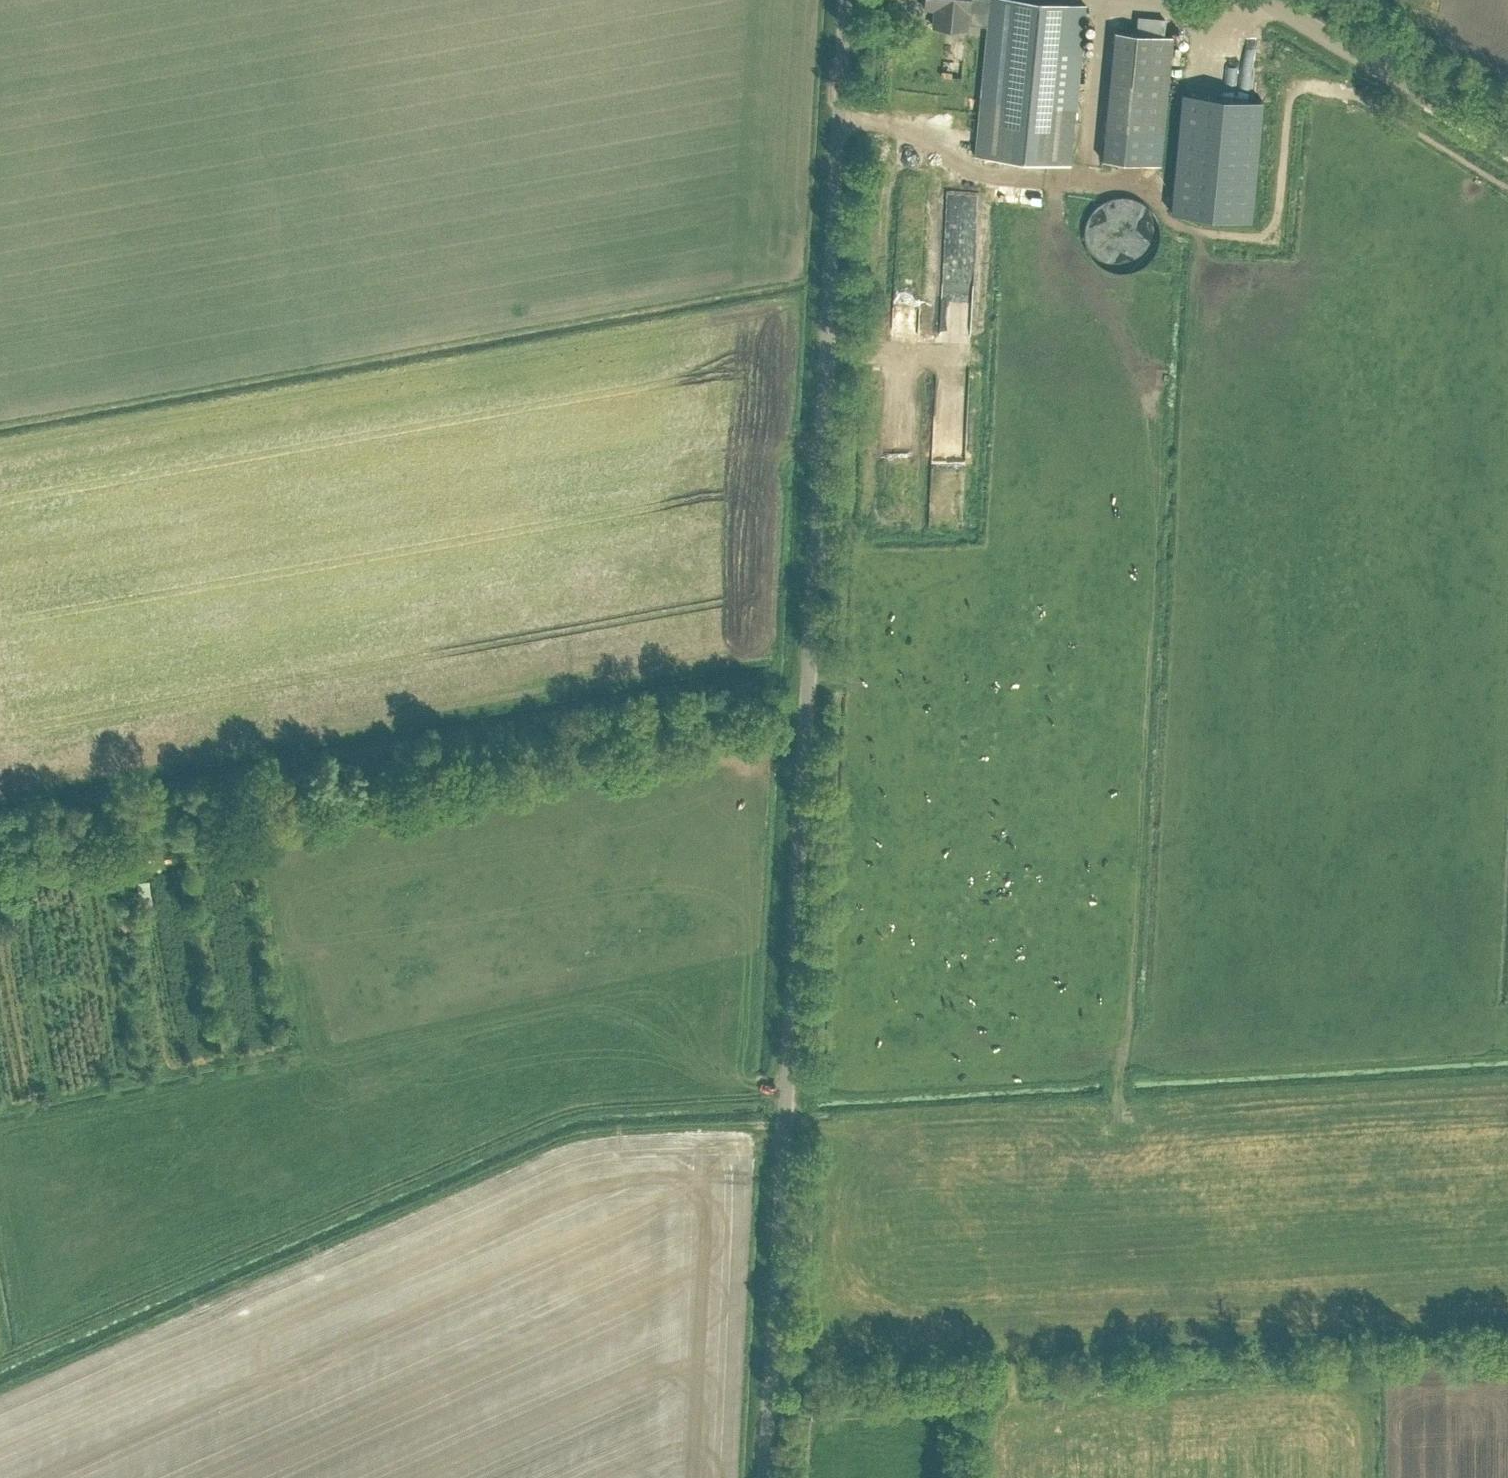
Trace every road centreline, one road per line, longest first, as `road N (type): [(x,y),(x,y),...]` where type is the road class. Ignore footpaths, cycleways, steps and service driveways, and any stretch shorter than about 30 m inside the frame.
road 1 (unclassified): [(764,1477),(844,0)]
road 2 (unclassified): [(1507,147),(1264,0)]

